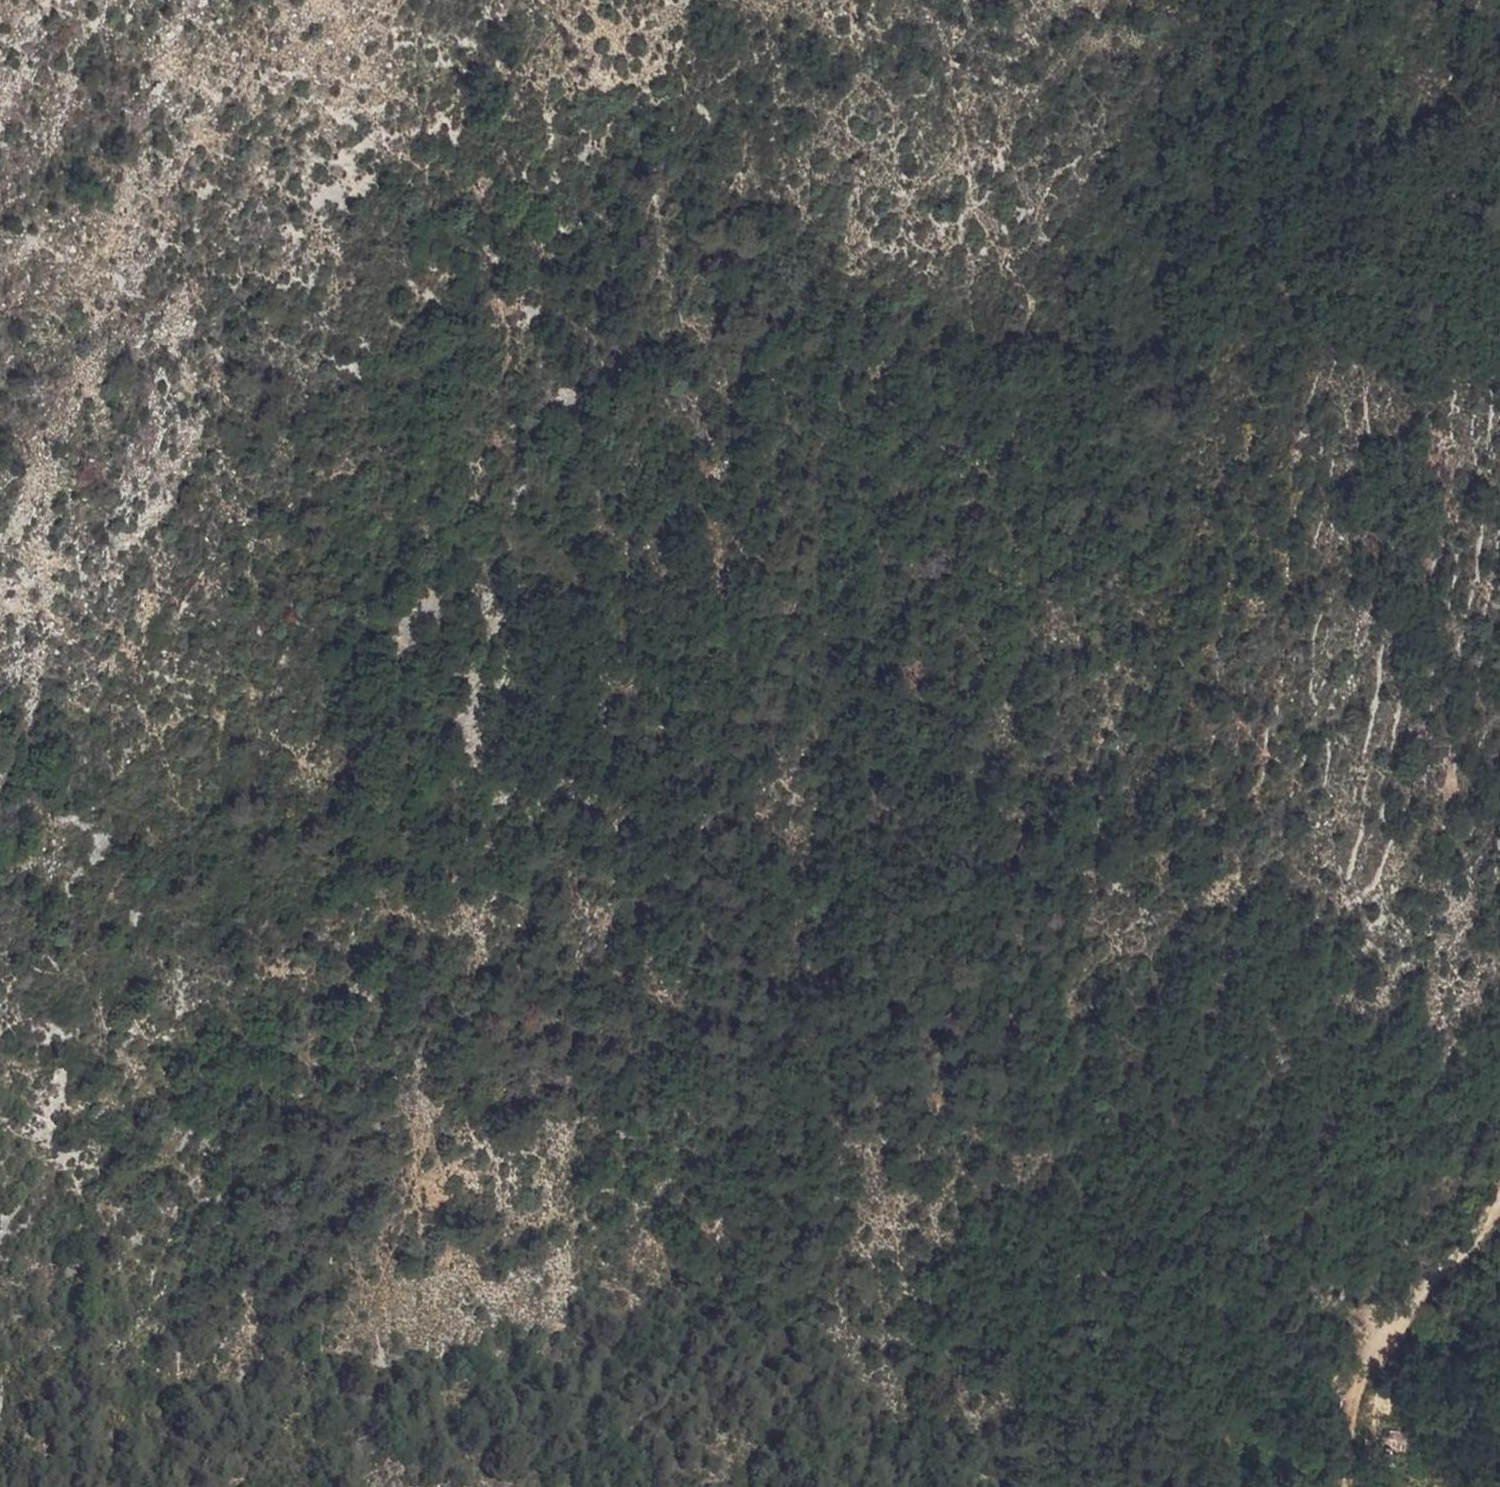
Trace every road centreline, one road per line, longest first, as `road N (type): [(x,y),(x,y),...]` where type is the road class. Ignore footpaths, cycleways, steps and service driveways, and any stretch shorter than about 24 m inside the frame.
road 1 (track): [(1499,1195),(1362,1373),(1344,1431),(1345,1486)]

